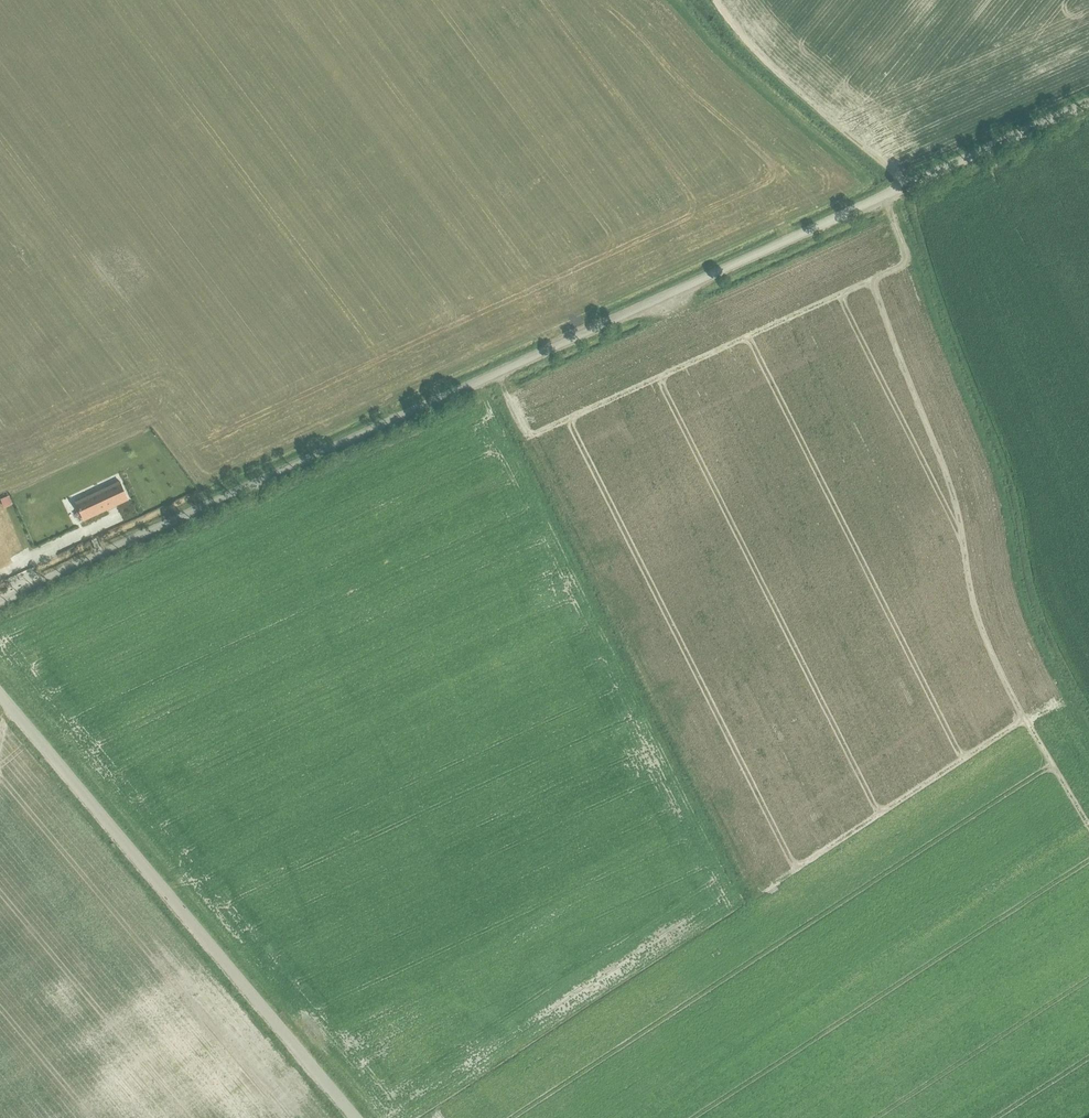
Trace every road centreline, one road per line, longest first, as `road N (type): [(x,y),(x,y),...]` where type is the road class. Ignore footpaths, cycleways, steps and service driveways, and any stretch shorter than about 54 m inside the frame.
road 1 (unclassified): [(0,602),(1088,102)]
road 2 (tertiary): [(356,1117),(0,697)]

